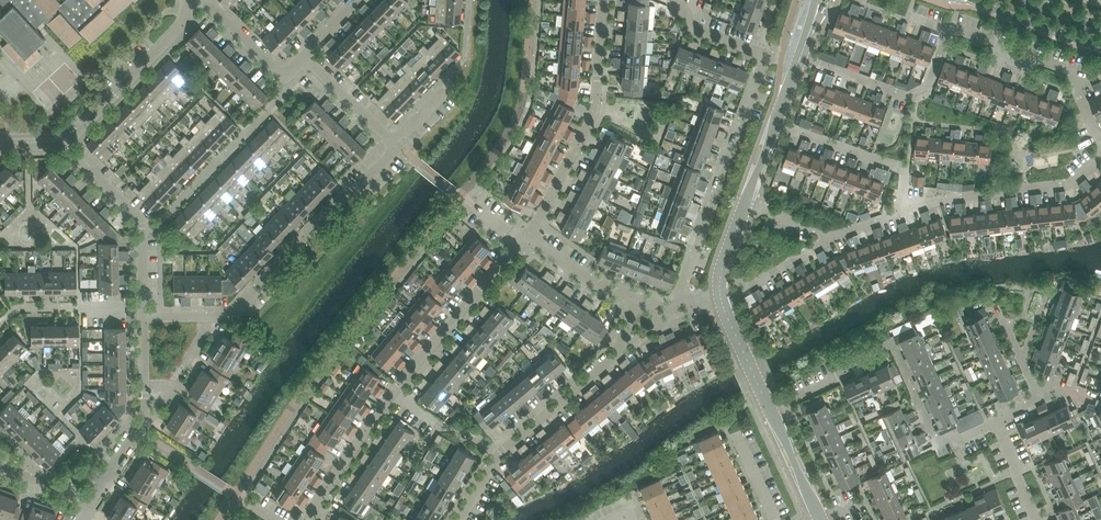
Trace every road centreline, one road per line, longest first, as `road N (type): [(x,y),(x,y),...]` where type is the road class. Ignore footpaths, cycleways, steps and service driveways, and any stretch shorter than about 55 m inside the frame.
road 1 (residential): [(309,519),(390,400),(520,242)]
road 2 (residential): [(638,306),(616,354),(505,451),(460,519)]
road 3 (residential): [(692,303),(686,287),(768,56)]
road 4 (residential): [(603,0),(594,110),(526,236)]
road 5 (residential): [(213,314),(391,141)]
road 6 (residential): [(1100,143),(1081,98),(1082,75),(1037,58),(1022,69),(1007,62),(1002,45),(949,33)]
road 7 (residential): [(147,233),(285,90),(282,76)]
road 8 (residential): [(906,206),(1074,181),(1100,160)]
road 9 (residential): [(949,33),(930,88),(915,96),(802,56)]
road 10 (residential): [(61,145),(183,27),(185,11)]
road 11 (tertiary): [(746,206),(798,66)]
road 12 (residential): [(906,206),(908,169),(804,131)]
road 13 (tertiary): [(972,0),(1100,44)]
road 14 (residential): [(638,306),(526,236)]
road 15 (tertiary): [(821,519),(768,404)]
road 16 (residential): [(18,311),(143,312)]
road 17 (residential): [(391,141),(300,58)]
road 18 (residential): [(147,233),(61,145)]
road 19 (residential): [(282,76),(217,13),(185,11)]

